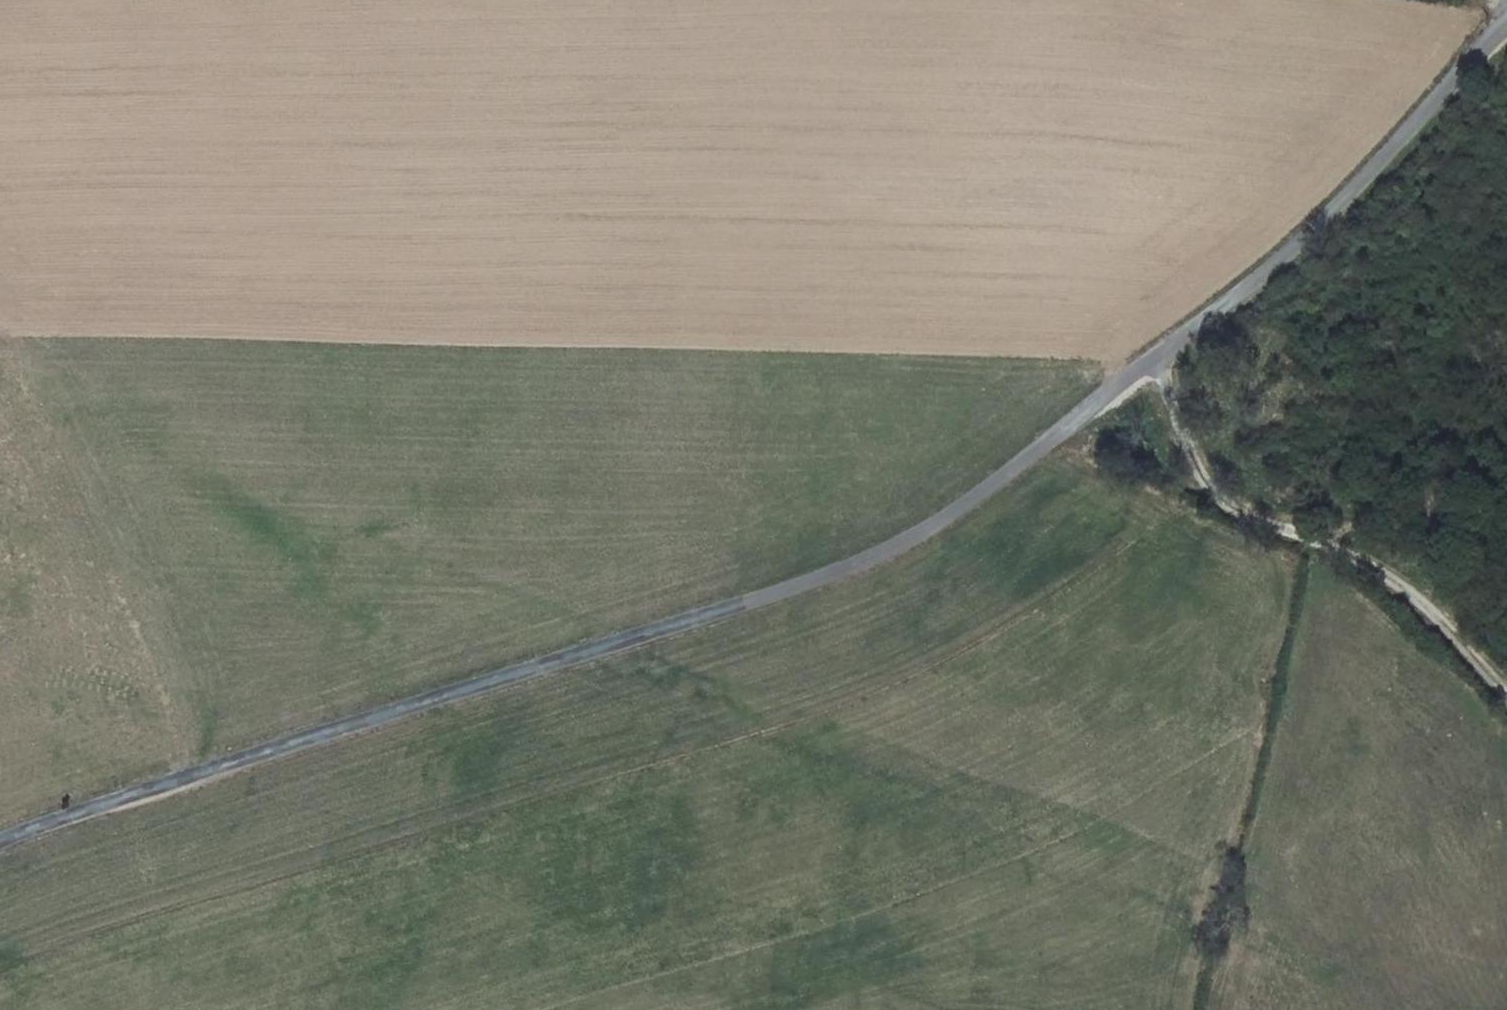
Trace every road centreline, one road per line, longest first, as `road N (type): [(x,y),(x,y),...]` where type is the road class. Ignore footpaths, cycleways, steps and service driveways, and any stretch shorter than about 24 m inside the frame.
road 1 (unclassified): [(0,841),(129,790),(860,561),(958,509),(1308,239),(1506,31)]
road 2 (track): [(1506,697),(1409,586),(1228,504),(1183,443),(1164,356)]

